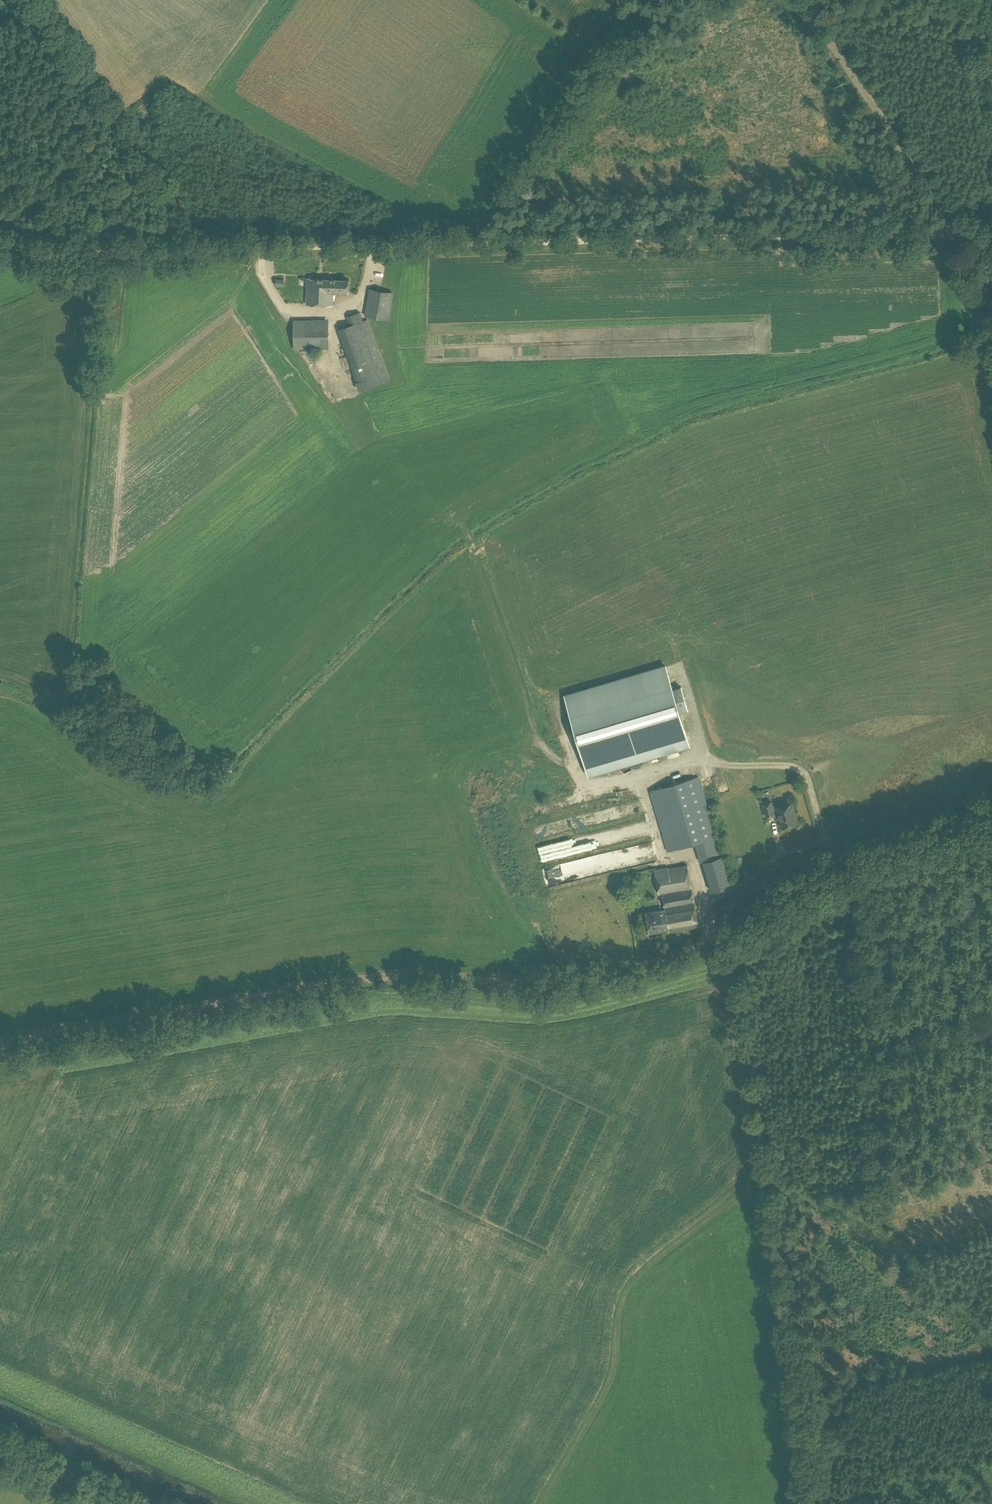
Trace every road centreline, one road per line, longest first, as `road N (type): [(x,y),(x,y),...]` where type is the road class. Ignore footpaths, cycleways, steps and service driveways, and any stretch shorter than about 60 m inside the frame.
road 1 (track): [(960,232),(40,253),(0,242)]
road 2 (track): [(543,1503),(611,1383),(617,1298),(752,1187),(756,1169),(720,937)]
road 3 (track): [(0,1045),(387,977),(545,983)]
road 4 (unclassified): [(545,983),(650,962),(720,937),(866,850),(991,811)]
road 5 (unclassified): [(991,266),(796,0)]
road 6 (track): [(754,1178),(873,1225),(991,1336)]
road 7 (unclassified): [(129,1503),(0,1446)]

